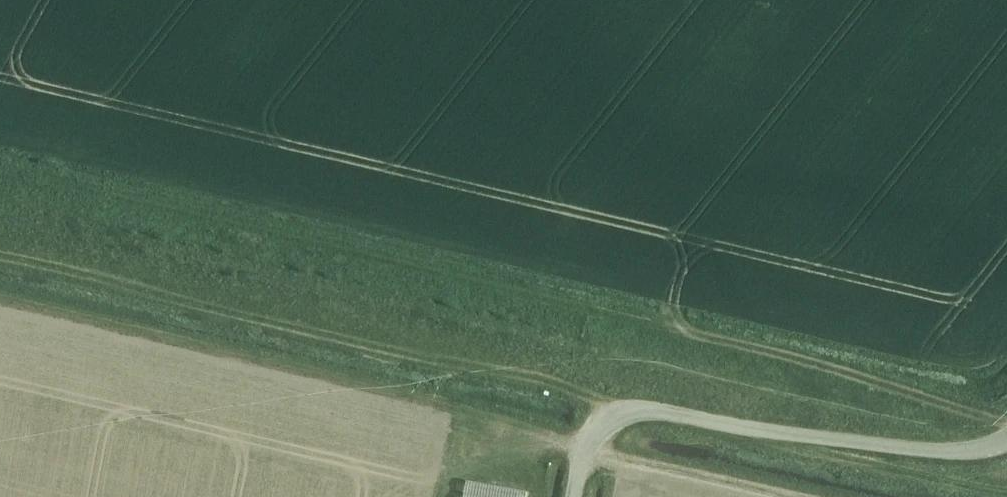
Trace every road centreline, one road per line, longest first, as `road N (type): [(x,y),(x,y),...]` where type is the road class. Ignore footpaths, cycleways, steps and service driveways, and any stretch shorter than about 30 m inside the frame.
road 1 (track): [(677,308),(666,331),(40,187),(55,151)]
road 2 (track): [(0,264),(542,390),(617,419)]
road 3 (unclassified): [(587,496),(600,431),(627,412),(936,453),(982,451),(1006,439)]
road 4 (track): [(666,331),(1006,423)]
road 5 (track): [(983,496),(865,468),(778,433)]

